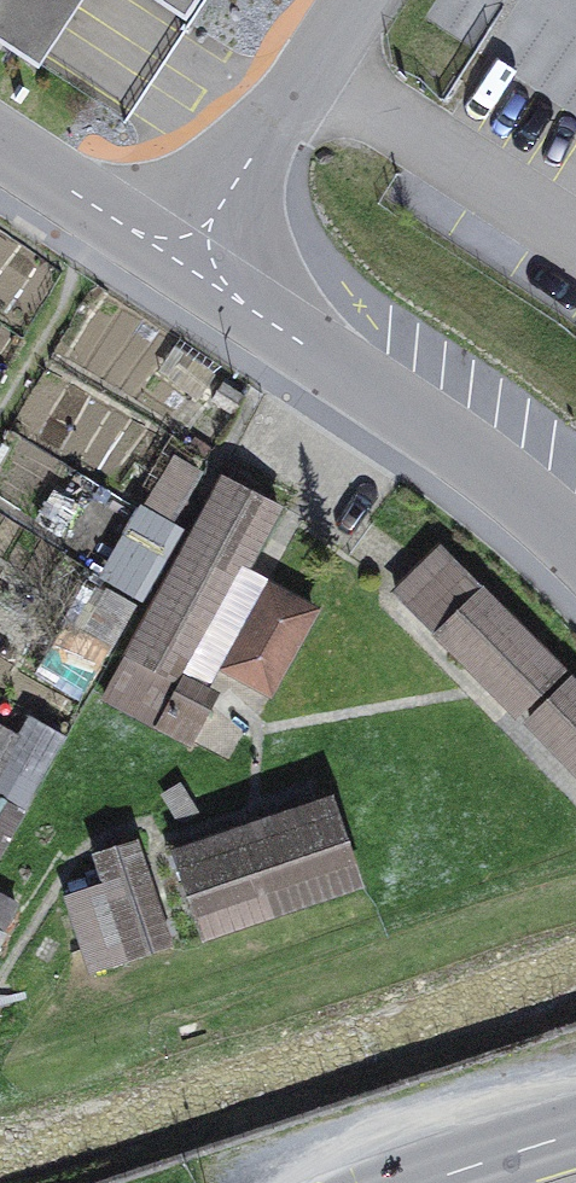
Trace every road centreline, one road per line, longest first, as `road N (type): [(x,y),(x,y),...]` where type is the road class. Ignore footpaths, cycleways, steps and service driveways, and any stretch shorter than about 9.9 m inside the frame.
road 1 (residential): [(184,266),(516,488),(575,543)]
road 2 (track): [(154,998),(575,858)]
road 3 (residential): [(357,0),(184,266)]
road 4 (residential): [(0,144),(184,266)]
road 5 (primary): [(575,1134),(424,1182)]

